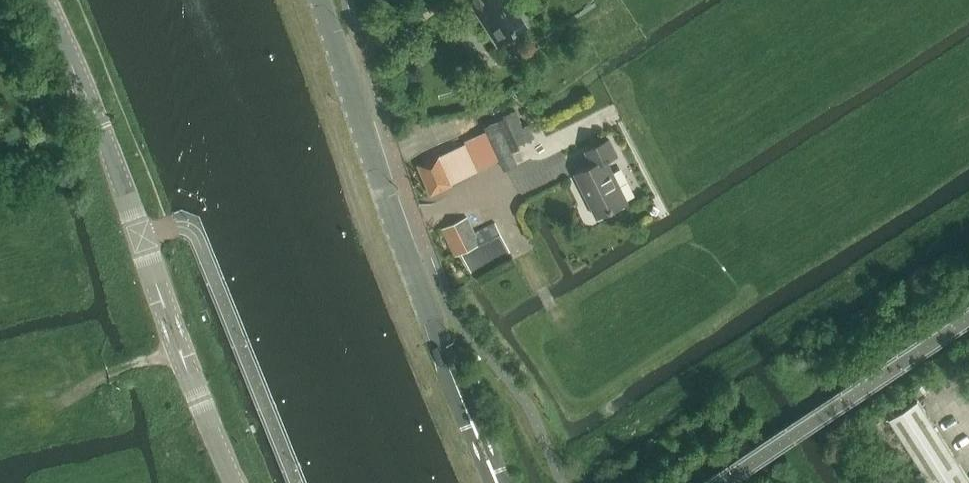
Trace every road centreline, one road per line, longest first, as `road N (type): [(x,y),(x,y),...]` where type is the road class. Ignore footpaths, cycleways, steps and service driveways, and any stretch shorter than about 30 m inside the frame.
road 1 (unclassified): [(235,482),(46,0)]
road 2 (tertiary): [(497,482),(423,303),(319,0)]

